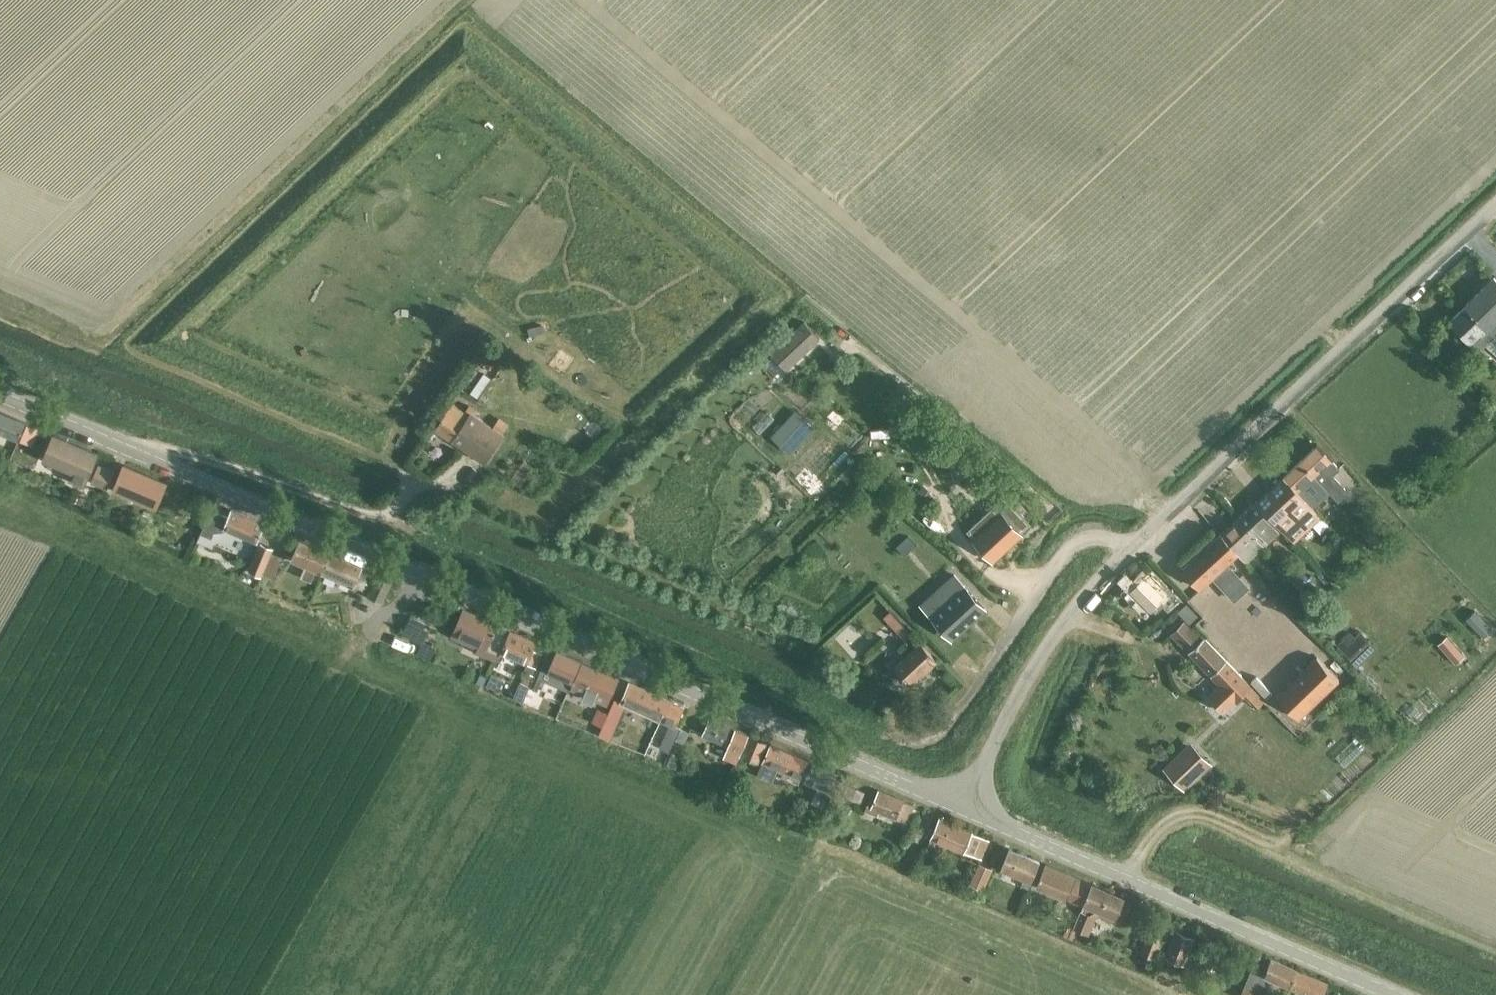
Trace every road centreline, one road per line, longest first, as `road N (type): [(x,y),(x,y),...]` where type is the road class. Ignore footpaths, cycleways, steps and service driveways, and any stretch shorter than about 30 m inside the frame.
road 1 (residential): [(961,804),(0,396)]
road 2 (residential): [(961,804),(1037,650),(1088,589),(1495,200)]
road 3 (residential): [(1386,994),(961,804)]

